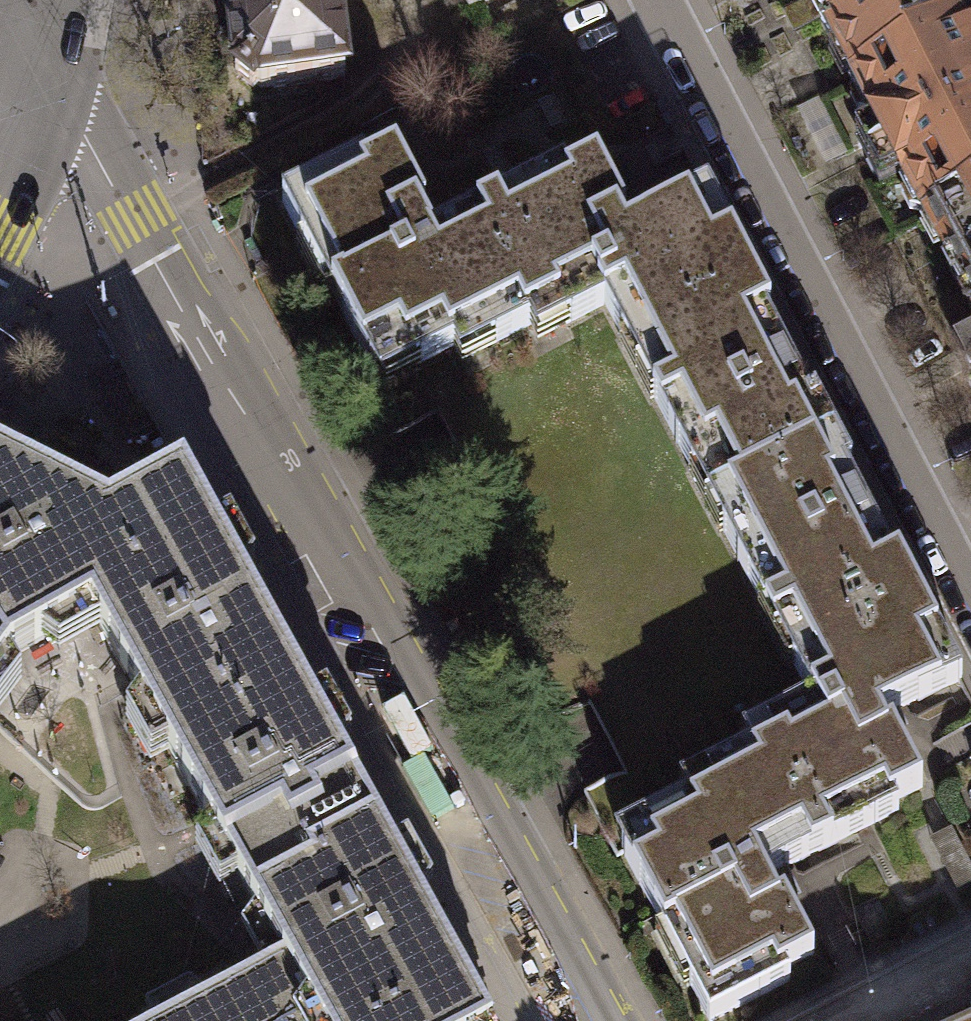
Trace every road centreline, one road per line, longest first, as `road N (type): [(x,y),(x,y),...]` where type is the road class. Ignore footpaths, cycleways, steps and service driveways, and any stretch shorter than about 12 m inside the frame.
road 1 (residential): [(616,1020),(340,541),(275,465),(30,44)]
road 2 (residential): [(970,580),(670,0)]
road 3 (residential): [(970,952),(840,1020)]

